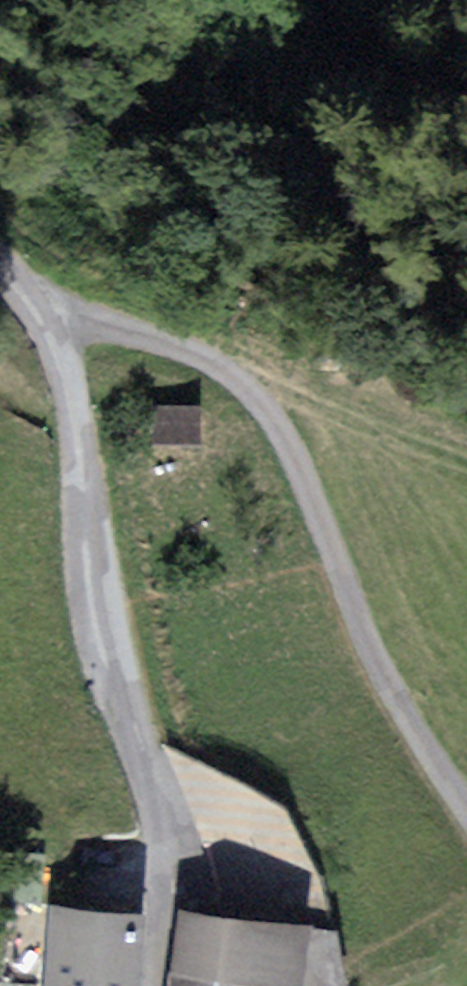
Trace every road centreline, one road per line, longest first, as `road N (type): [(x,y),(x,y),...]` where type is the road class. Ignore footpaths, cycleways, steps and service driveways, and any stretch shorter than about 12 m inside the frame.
road 1 (residential): [(466,806),(412,743),(342,603),(284,454),(240,391),(173,349),(70,324),(43,333)]
road 2 (tertiary): [(43,333),(146,783)]
road 3 (unclassified): [(146,783),(165,862),(161,985)]

